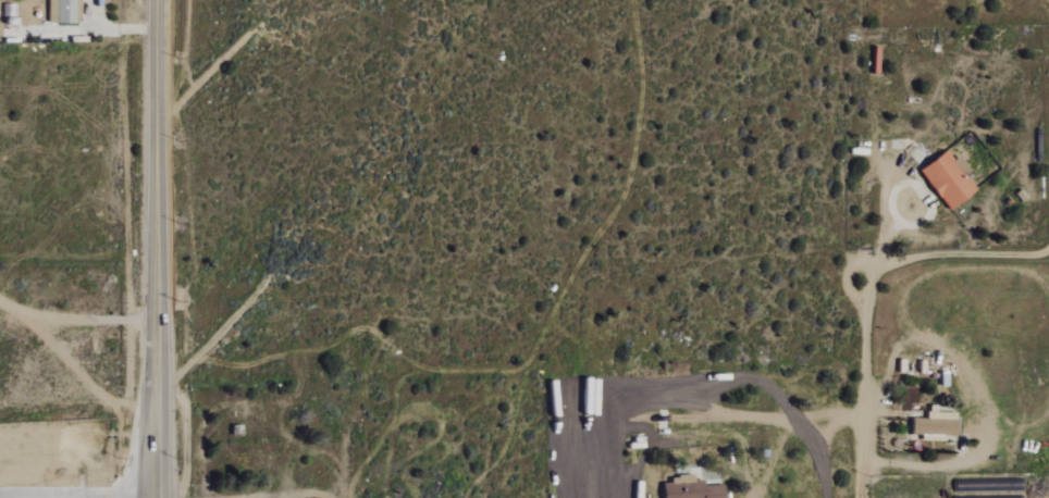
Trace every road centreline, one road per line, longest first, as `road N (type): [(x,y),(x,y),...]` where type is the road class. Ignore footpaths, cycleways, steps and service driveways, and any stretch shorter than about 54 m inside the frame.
road 1 (tertiary): [(159,0),(157,497)]
road 2 (residential): [(868,271),(863,497)]

